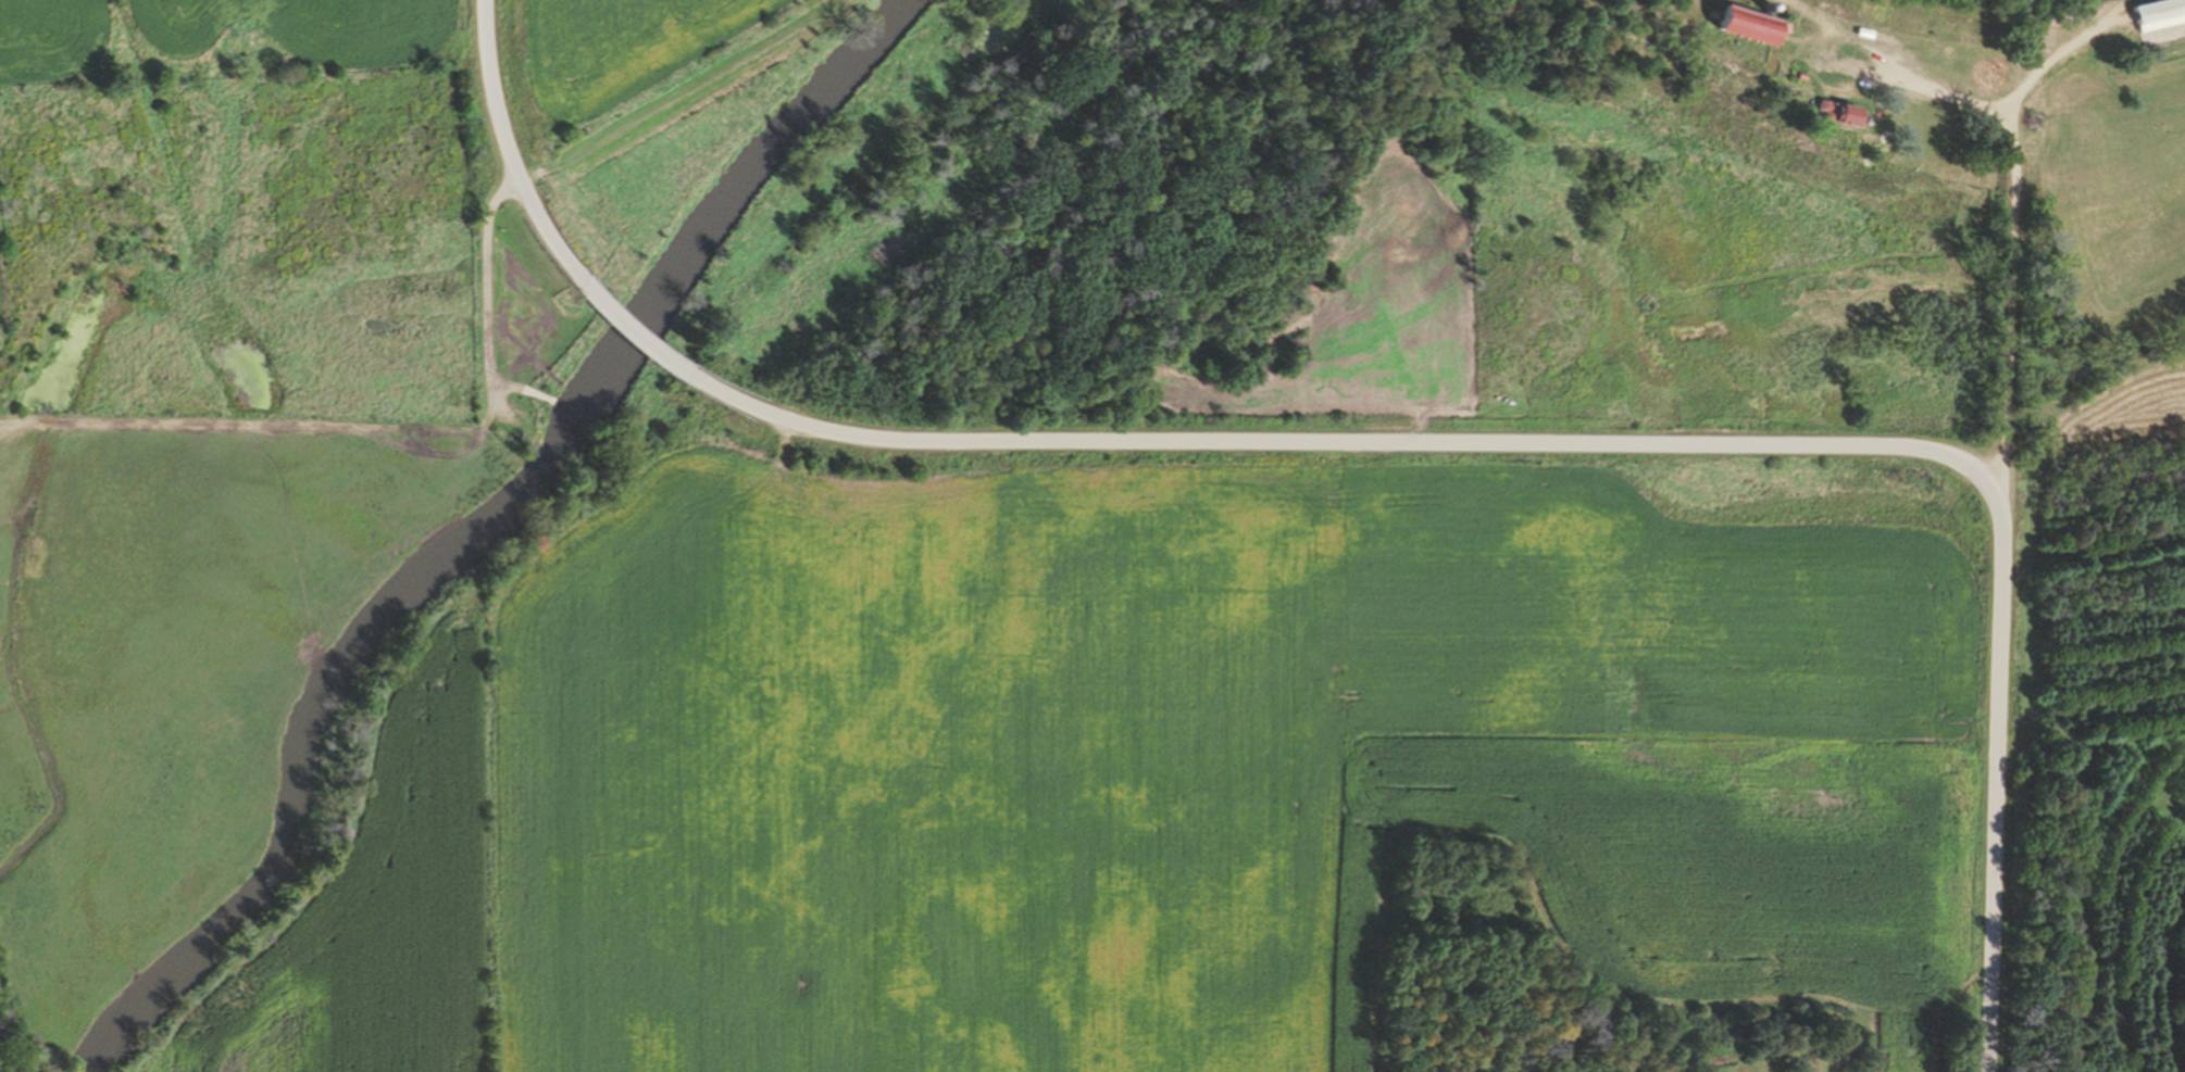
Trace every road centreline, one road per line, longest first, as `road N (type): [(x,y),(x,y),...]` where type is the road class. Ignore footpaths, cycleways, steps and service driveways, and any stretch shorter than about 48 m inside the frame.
road 1 (residential): [(1995,503),(1974,471),(1924,442),(891,438),(752,407),(669,364)]
road 2 (residential): [(1989,1071),(2005,565),(1995,503)]
road 3 (residential): [(608,316),(545,234),(515,176),(486,65),(483,0)]

